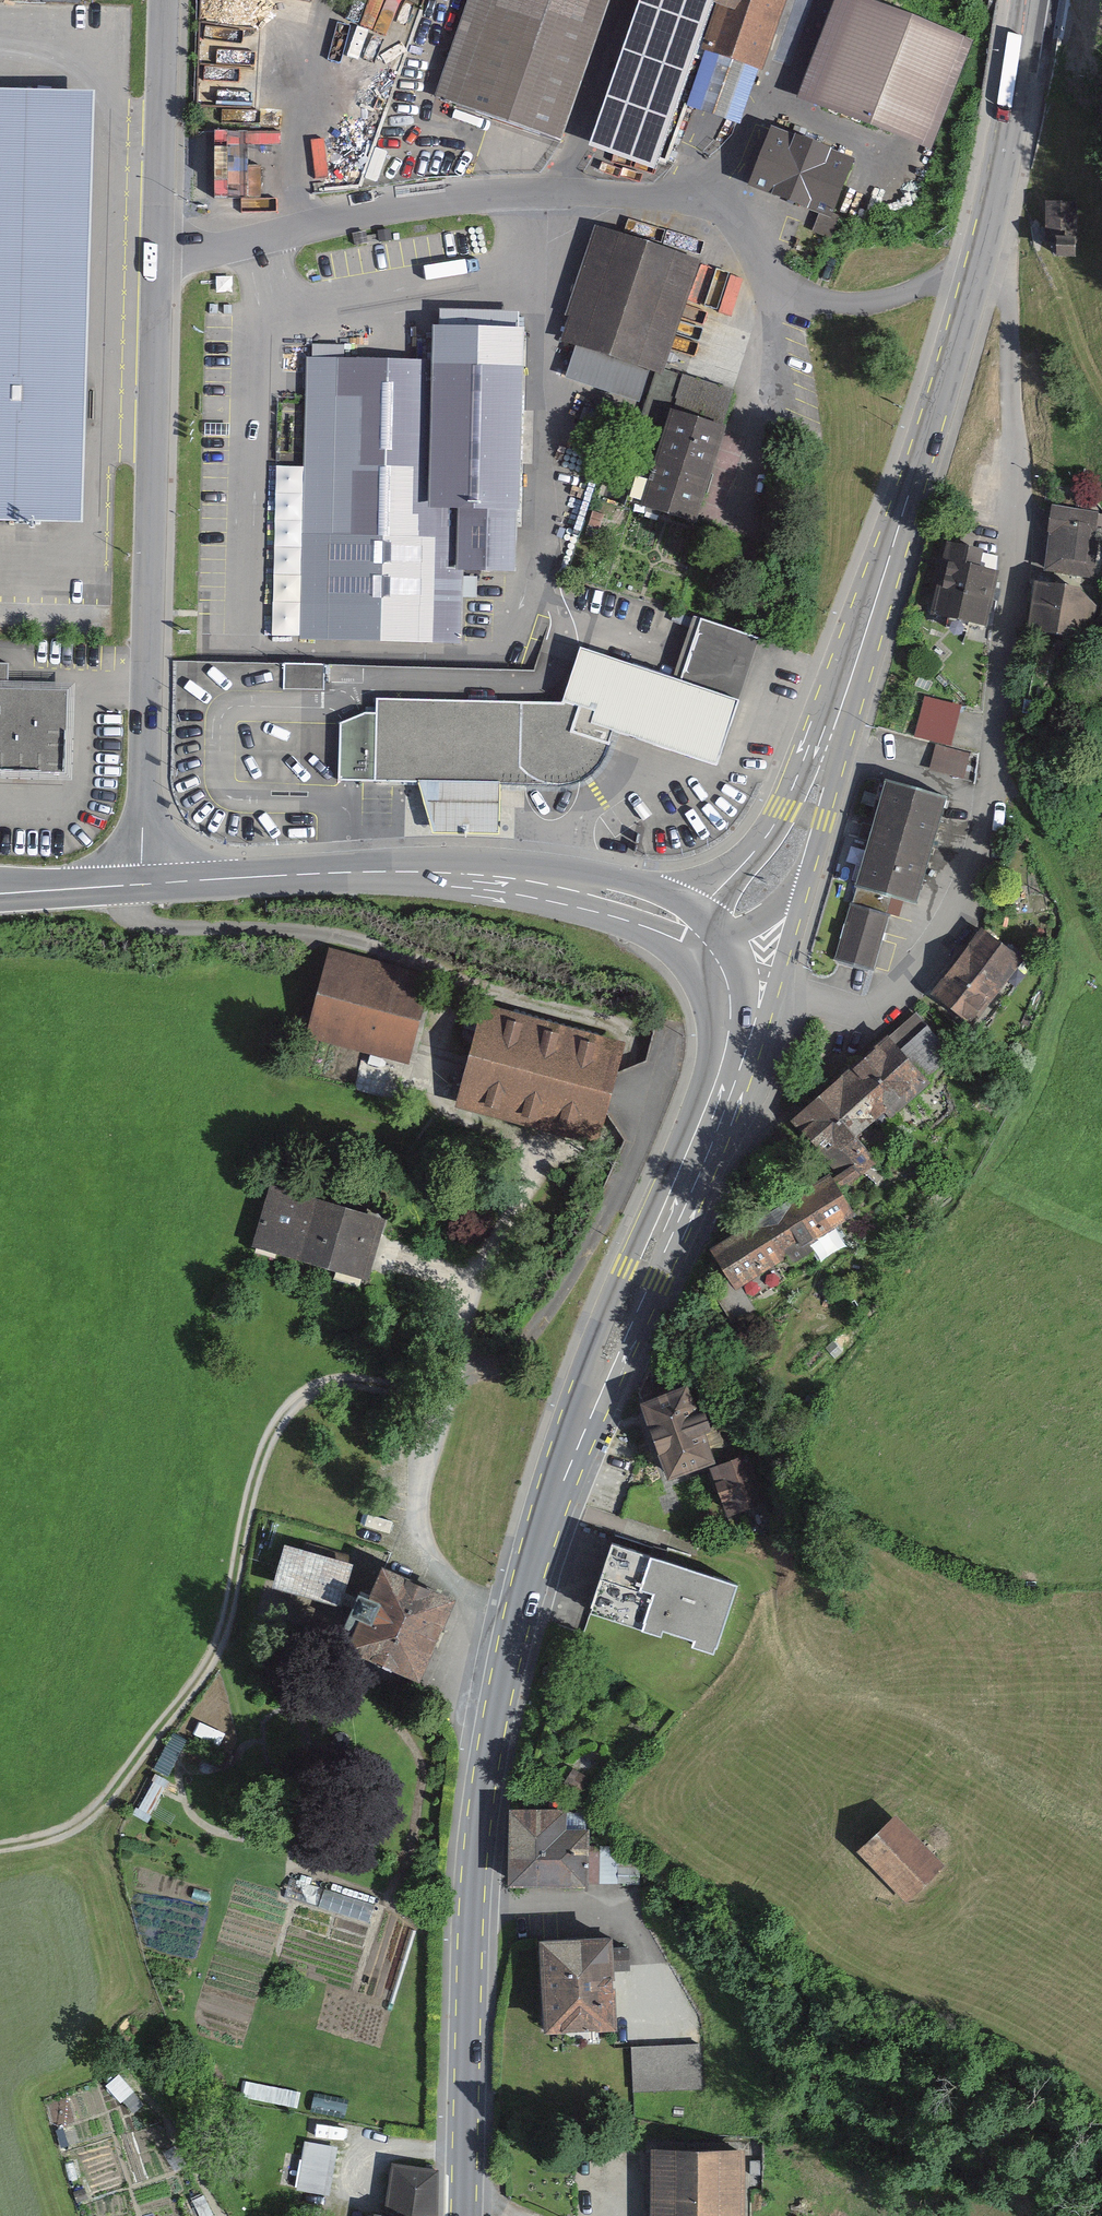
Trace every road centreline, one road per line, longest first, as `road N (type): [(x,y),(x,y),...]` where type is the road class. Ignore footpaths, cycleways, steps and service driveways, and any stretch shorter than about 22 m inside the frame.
road 1 (primary): [(736,1033),(574,1443),(506,1664),(476,1840),(463,2215)]
road 2 (track): [(624,1173),(564,1288),(505,1365),(450,1385),(407,1390),(338,1379),(311,1389),(272,1436),(248,1502),(227,1624),(209,1666),(88,1822),(0,1848)]
road 3 (residential): [(150,268),(468,193),(712,199),(792,302),(905,298),(974,282)]
road 4 (track): [(143,884),(146,914),(155,923),(319,934),(422,964),(457,984),(452,1133),(569,1167),(624,1173)]
road 5 (tertiary): [(143,884),(150,268)]
road 6 (primary): [(143,884),(444,871),(616,897),(694,934)]
road 7 (primary): [(974,282),(840,712)]
road 8 (primary): [(1028,0),(974,282)]
road 9 (primary): [(840,712),(807,751),(762,841),(707,896),(694,934)]
road 10 (tertiary): [(150,268),(166,0)]
road 11 (track): [(554,1162),(518,1176),(463,1313),(474,1354),(505,1365)]
road 12 (track): [(994,197),(1101,392)]
road 13 (primary): [(736,1033),(773,986),(806,878)]
road 14 (primary): [(806,878),(837,760),(840,712)]
road 15 (primary): [(0,890),(143,884)]
road 16 (primary): [(694,934),(758,924),(806,878)]

